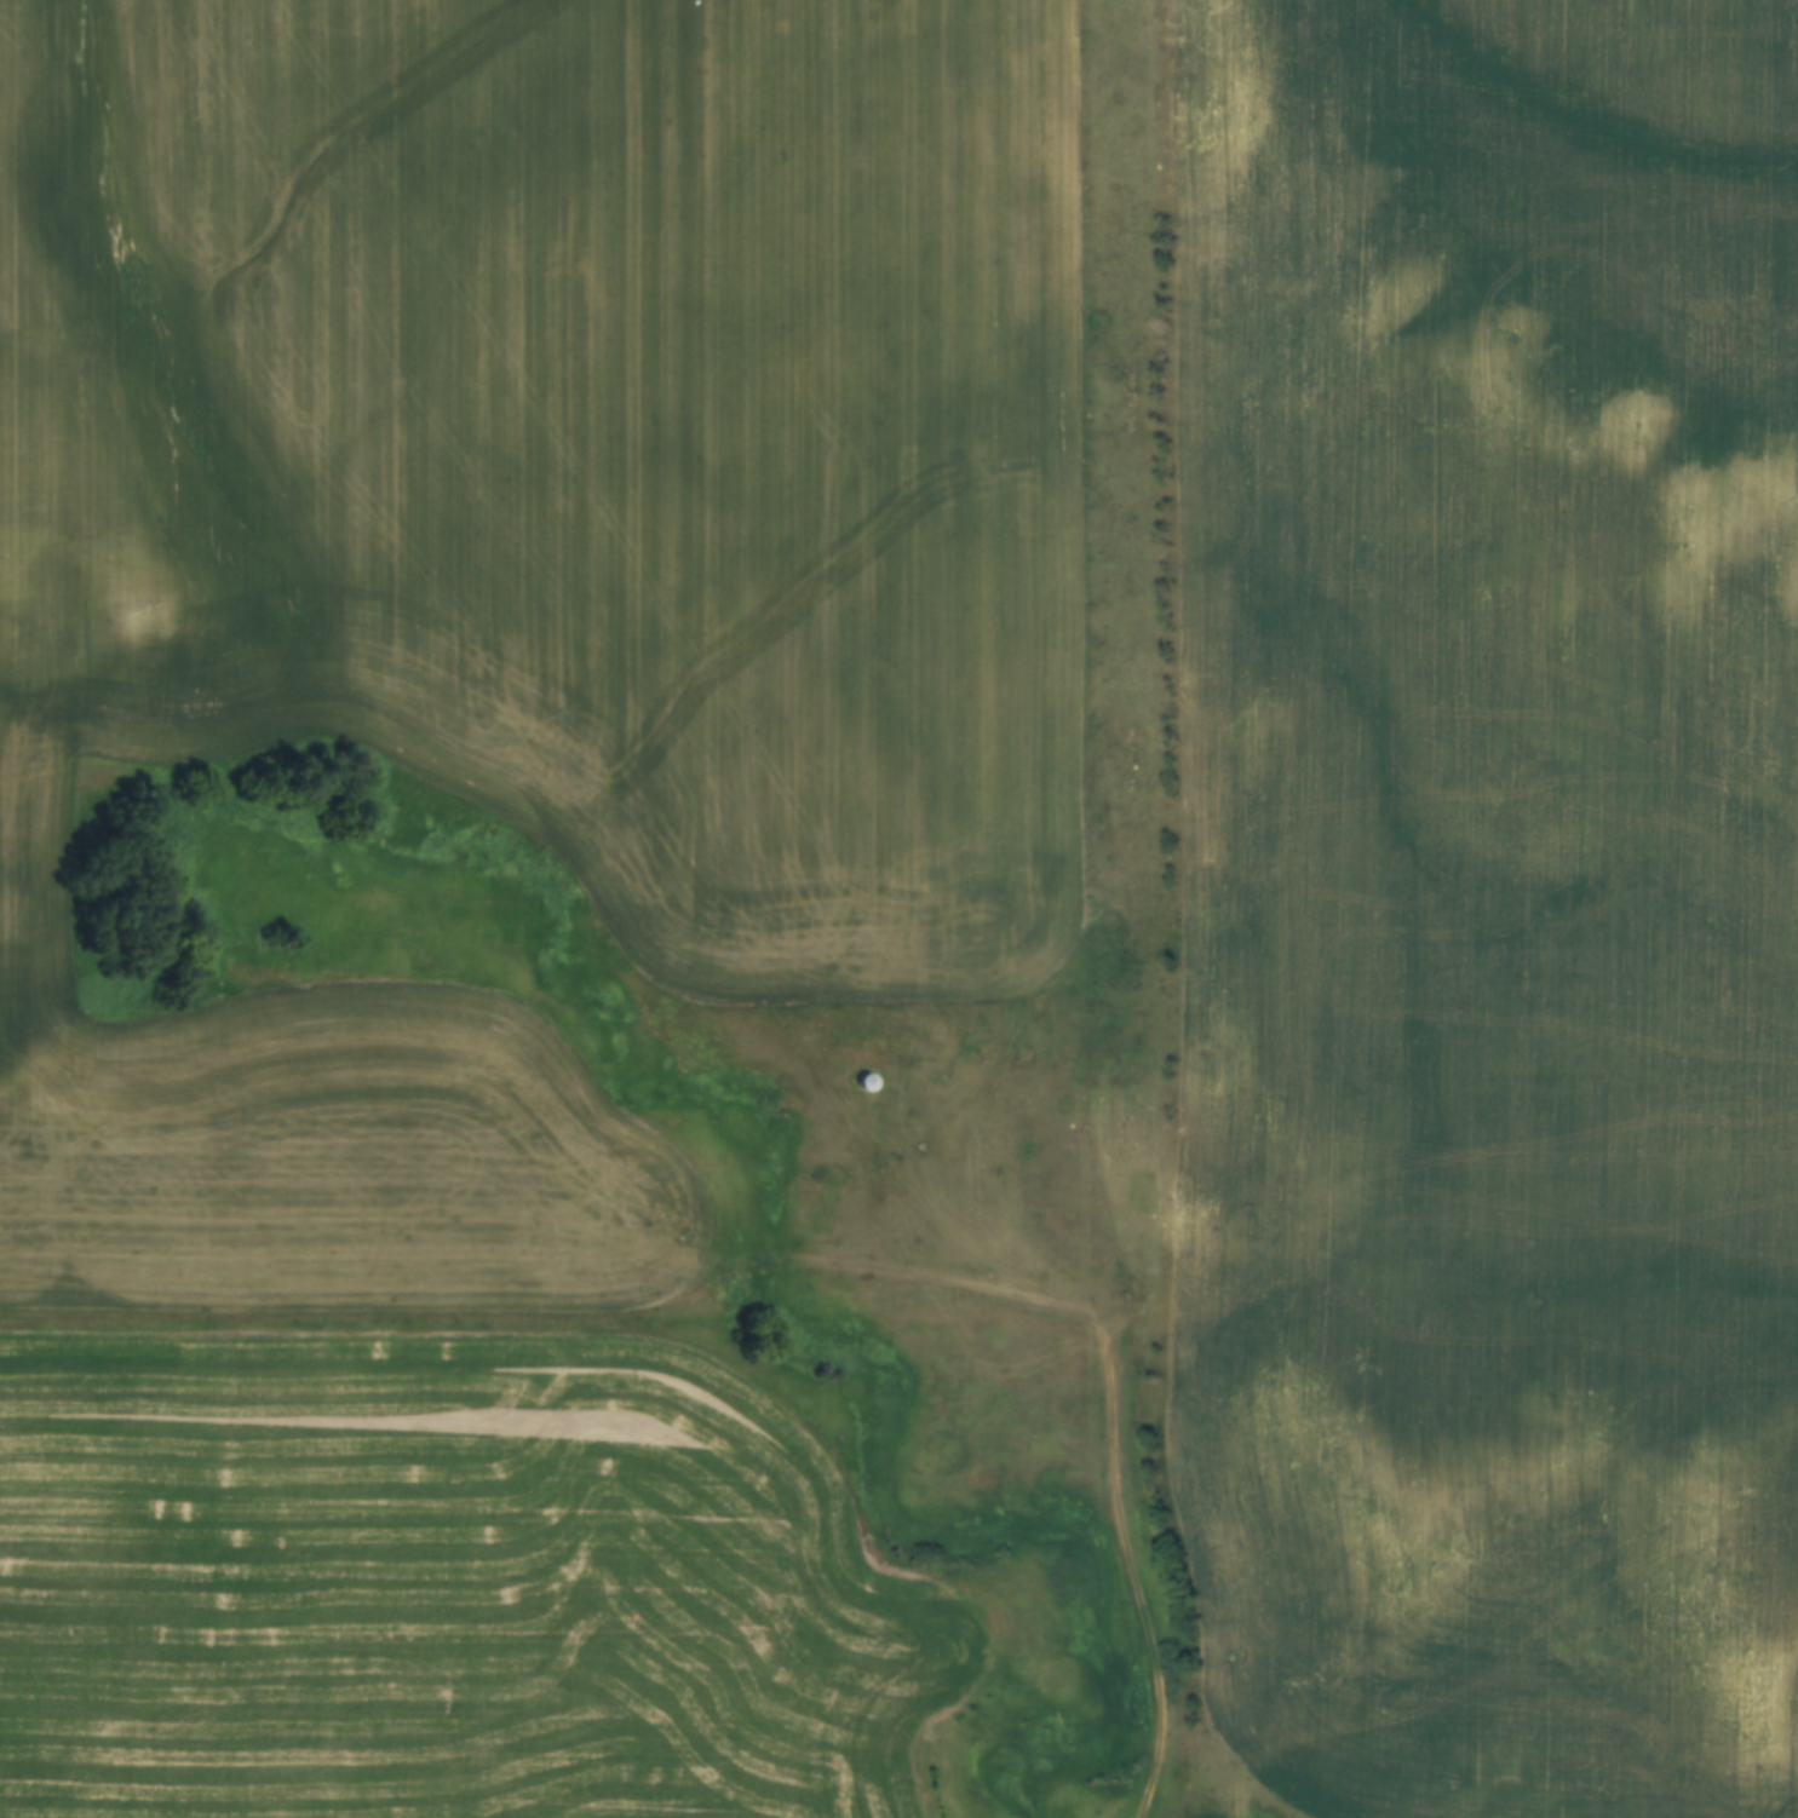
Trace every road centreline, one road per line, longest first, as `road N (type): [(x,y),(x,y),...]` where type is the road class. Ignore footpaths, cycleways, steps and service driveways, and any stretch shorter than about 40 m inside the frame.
road 1 (track): [(1143,1817),(1164,1747),(1164,1710),(1120,1546),(1115,1406),(1099,1334),(1074,1314),(1019,1298),(943,1285),(838,1307)]

